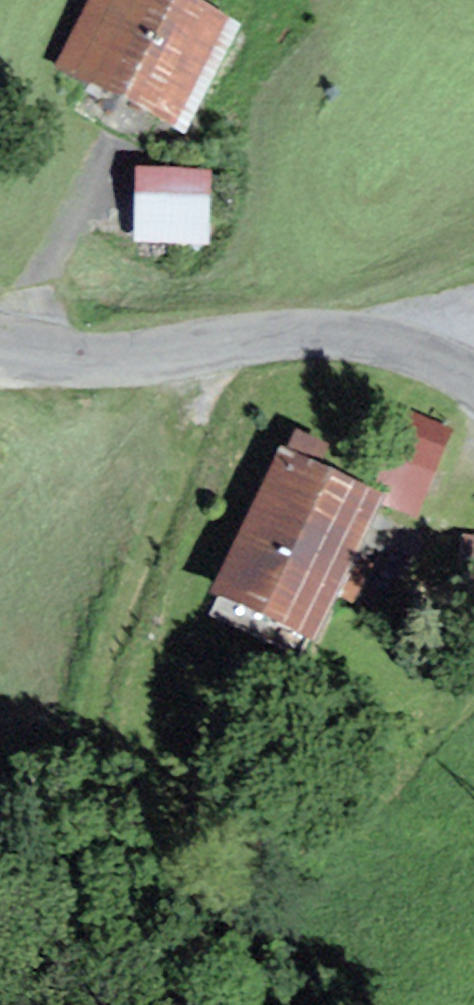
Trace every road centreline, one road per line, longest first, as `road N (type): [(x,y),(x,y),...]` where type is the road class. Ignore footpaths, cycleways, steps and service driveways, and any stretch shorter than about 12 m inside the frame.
road 1 (track): [(220,341),(96,682),(87,778),(101,845)]
road 2 (tertiary): [(0,345),(157,353),(220,341),(365,339),(417,349),(473,380)]
road 3 (track): [(240,1004),(101,845)]

